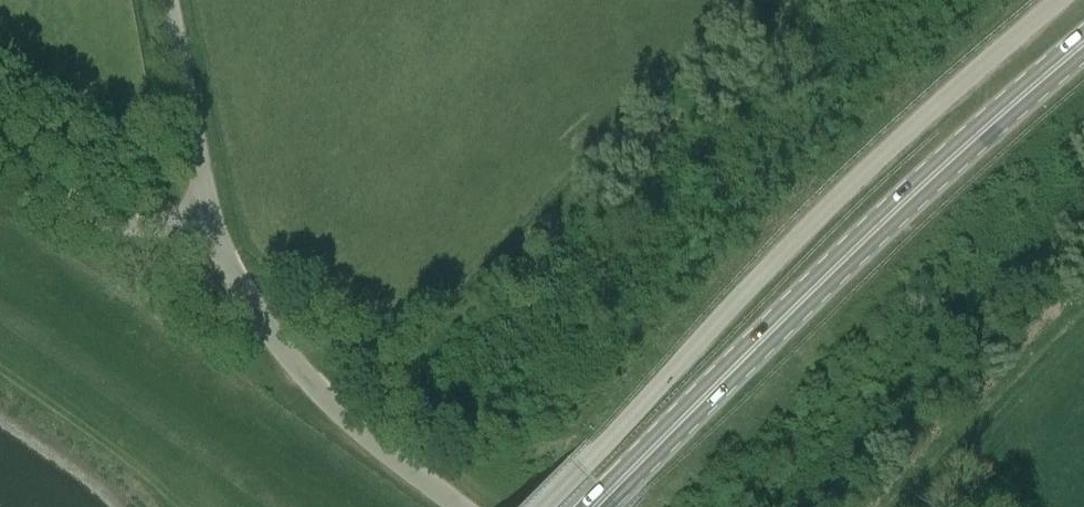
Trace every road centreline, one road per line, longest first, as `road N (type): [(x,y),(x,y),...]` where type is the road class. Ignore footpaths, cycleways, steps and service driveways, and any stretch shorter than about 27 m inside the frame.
road 1 (unclassified): [(543,506),(917,126),(1064,0)]
road 2 (primary): [(595,506),(989,116),(1083,44)]
road 3 (unclassified): [(464,506),(338,410),(296,366),(240,285),(212,209)]
road 4 (unclassified): [(212,209),(134,228),(97,217),(0,152)]
road 5 (unclassified): [(212,209),(168,0)]

